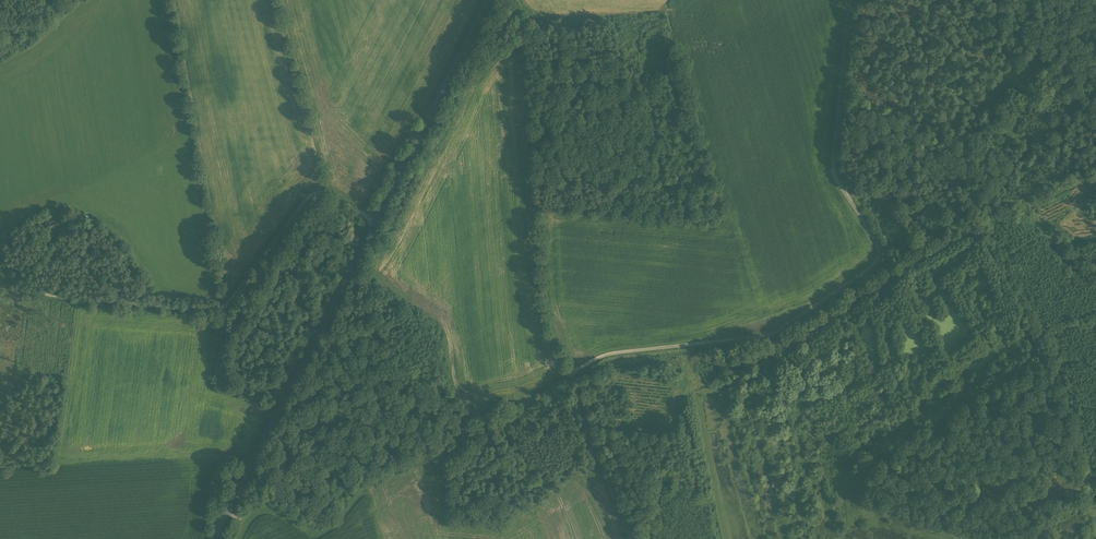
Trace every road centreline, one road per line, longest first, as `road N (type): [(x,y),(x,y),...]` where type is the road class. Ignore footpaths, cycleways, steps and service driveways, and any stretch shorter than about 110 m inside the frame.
road 1 (unclassified): [(631,538),(569,373),(620,352),(768,333),(876,263),(879,247),(833,168),(855,0)]
road 2 (unclassified): [(375,222),(317,191),(219,306),(0,283)]
road 3 (secondary): [(213,538),(375,222)]
road 4 (secondary): [(375,222),(489,0)]

